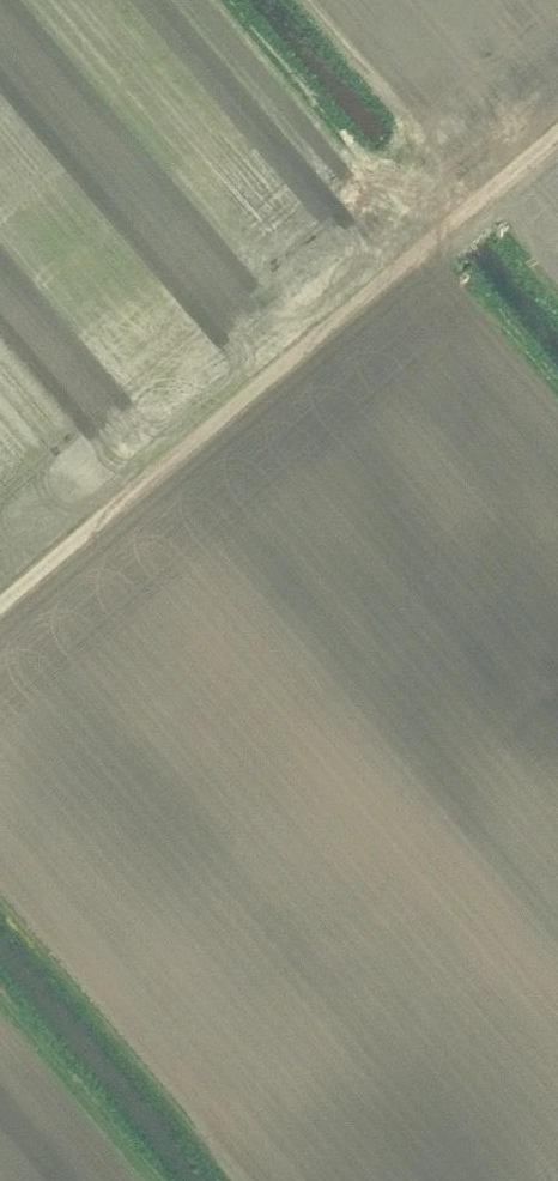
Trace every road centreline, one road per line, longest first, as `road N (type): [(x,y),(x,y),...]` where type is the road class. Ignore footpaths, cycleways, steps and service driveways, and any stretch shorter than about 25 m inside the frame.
road 1 (track): [(0,604),(557,132)]

